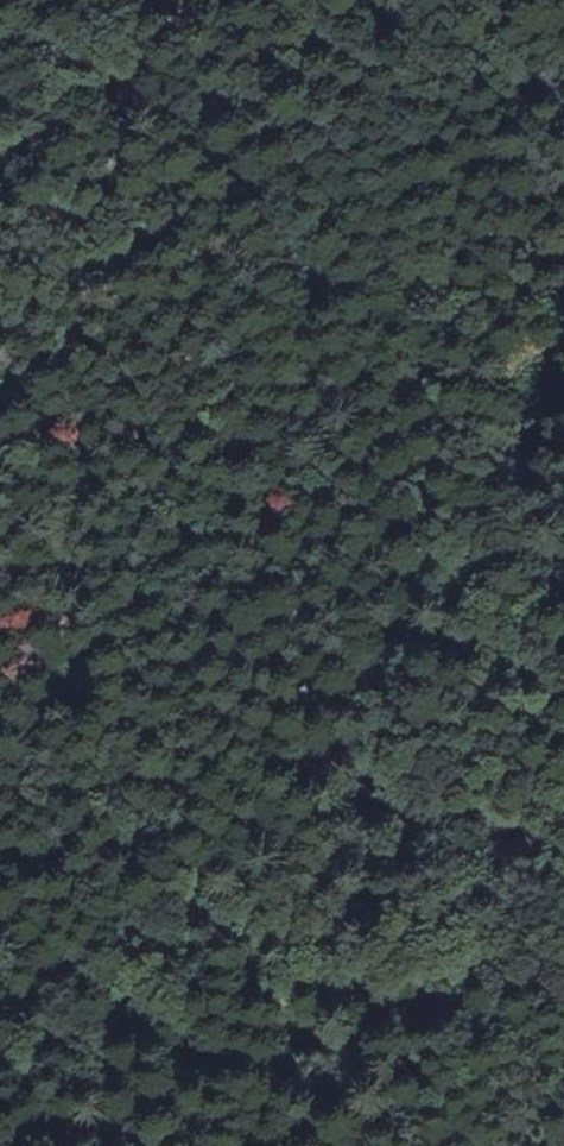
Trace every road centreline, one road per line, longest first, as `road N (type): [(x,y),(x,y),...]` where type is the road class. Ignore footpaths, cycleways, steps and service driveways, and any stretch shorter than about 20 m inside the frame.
road 1 (track): [(77,0),(124,88),(229,170),(328,378),(305,668),(335,815),(501,1022),(533,1145)]
road 2 (track): [(0,451),(91,724),(134,793),(165,872),(215,945),(380,1145)]
road 3 (track): [(317,1067),(149,1019),(0,912)]

